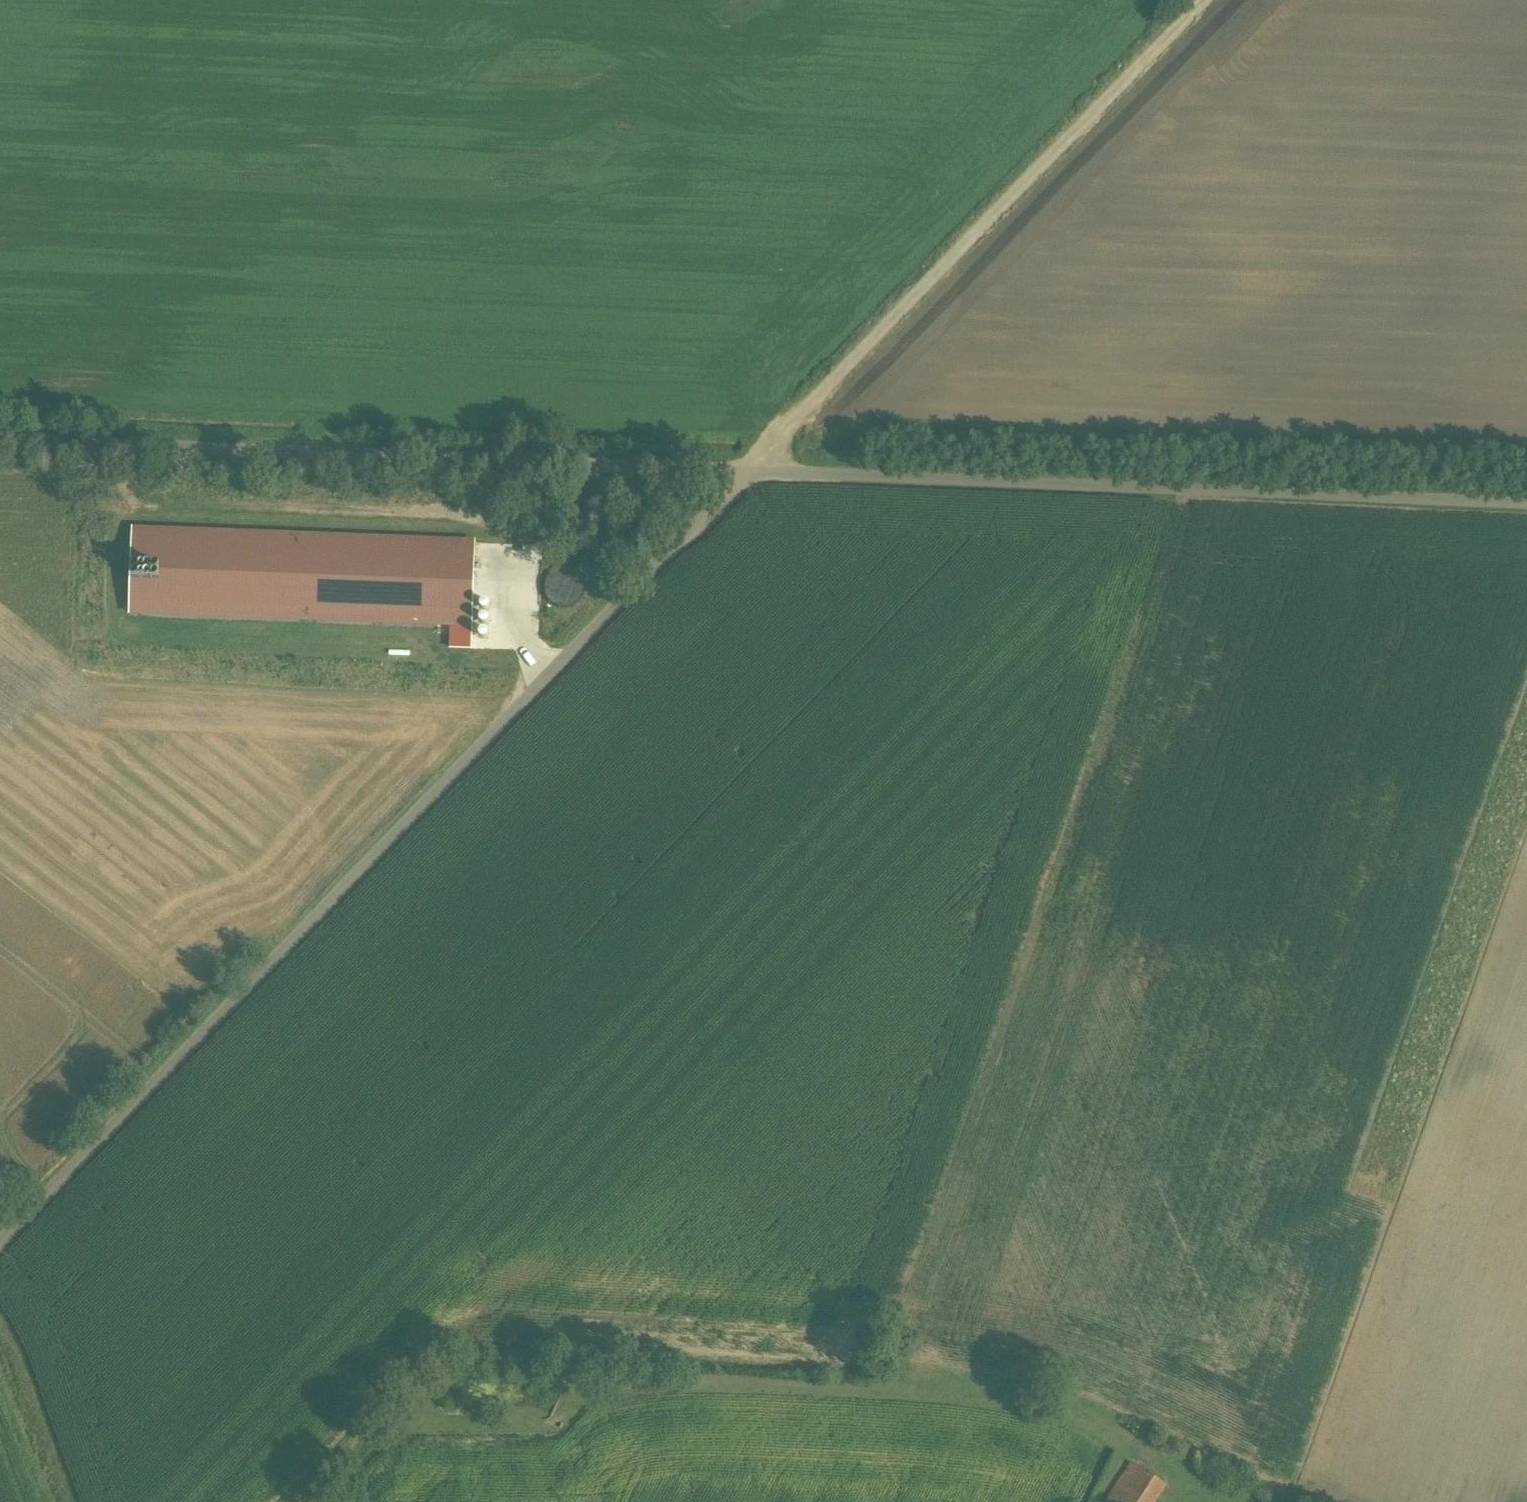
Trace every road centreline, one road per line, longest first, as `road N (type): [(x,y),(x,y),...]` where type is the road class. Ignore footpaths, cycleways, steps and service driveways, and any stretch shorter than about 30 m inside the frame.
road 1 (unclassified): [(0,1245),(750,470)]
road 2 (unclassified): [(1526,504),(750,470)]
road 3 (unclassified): [(750,470),(0,439)]
road 4 (track): [(750,470),(1200,0)]

